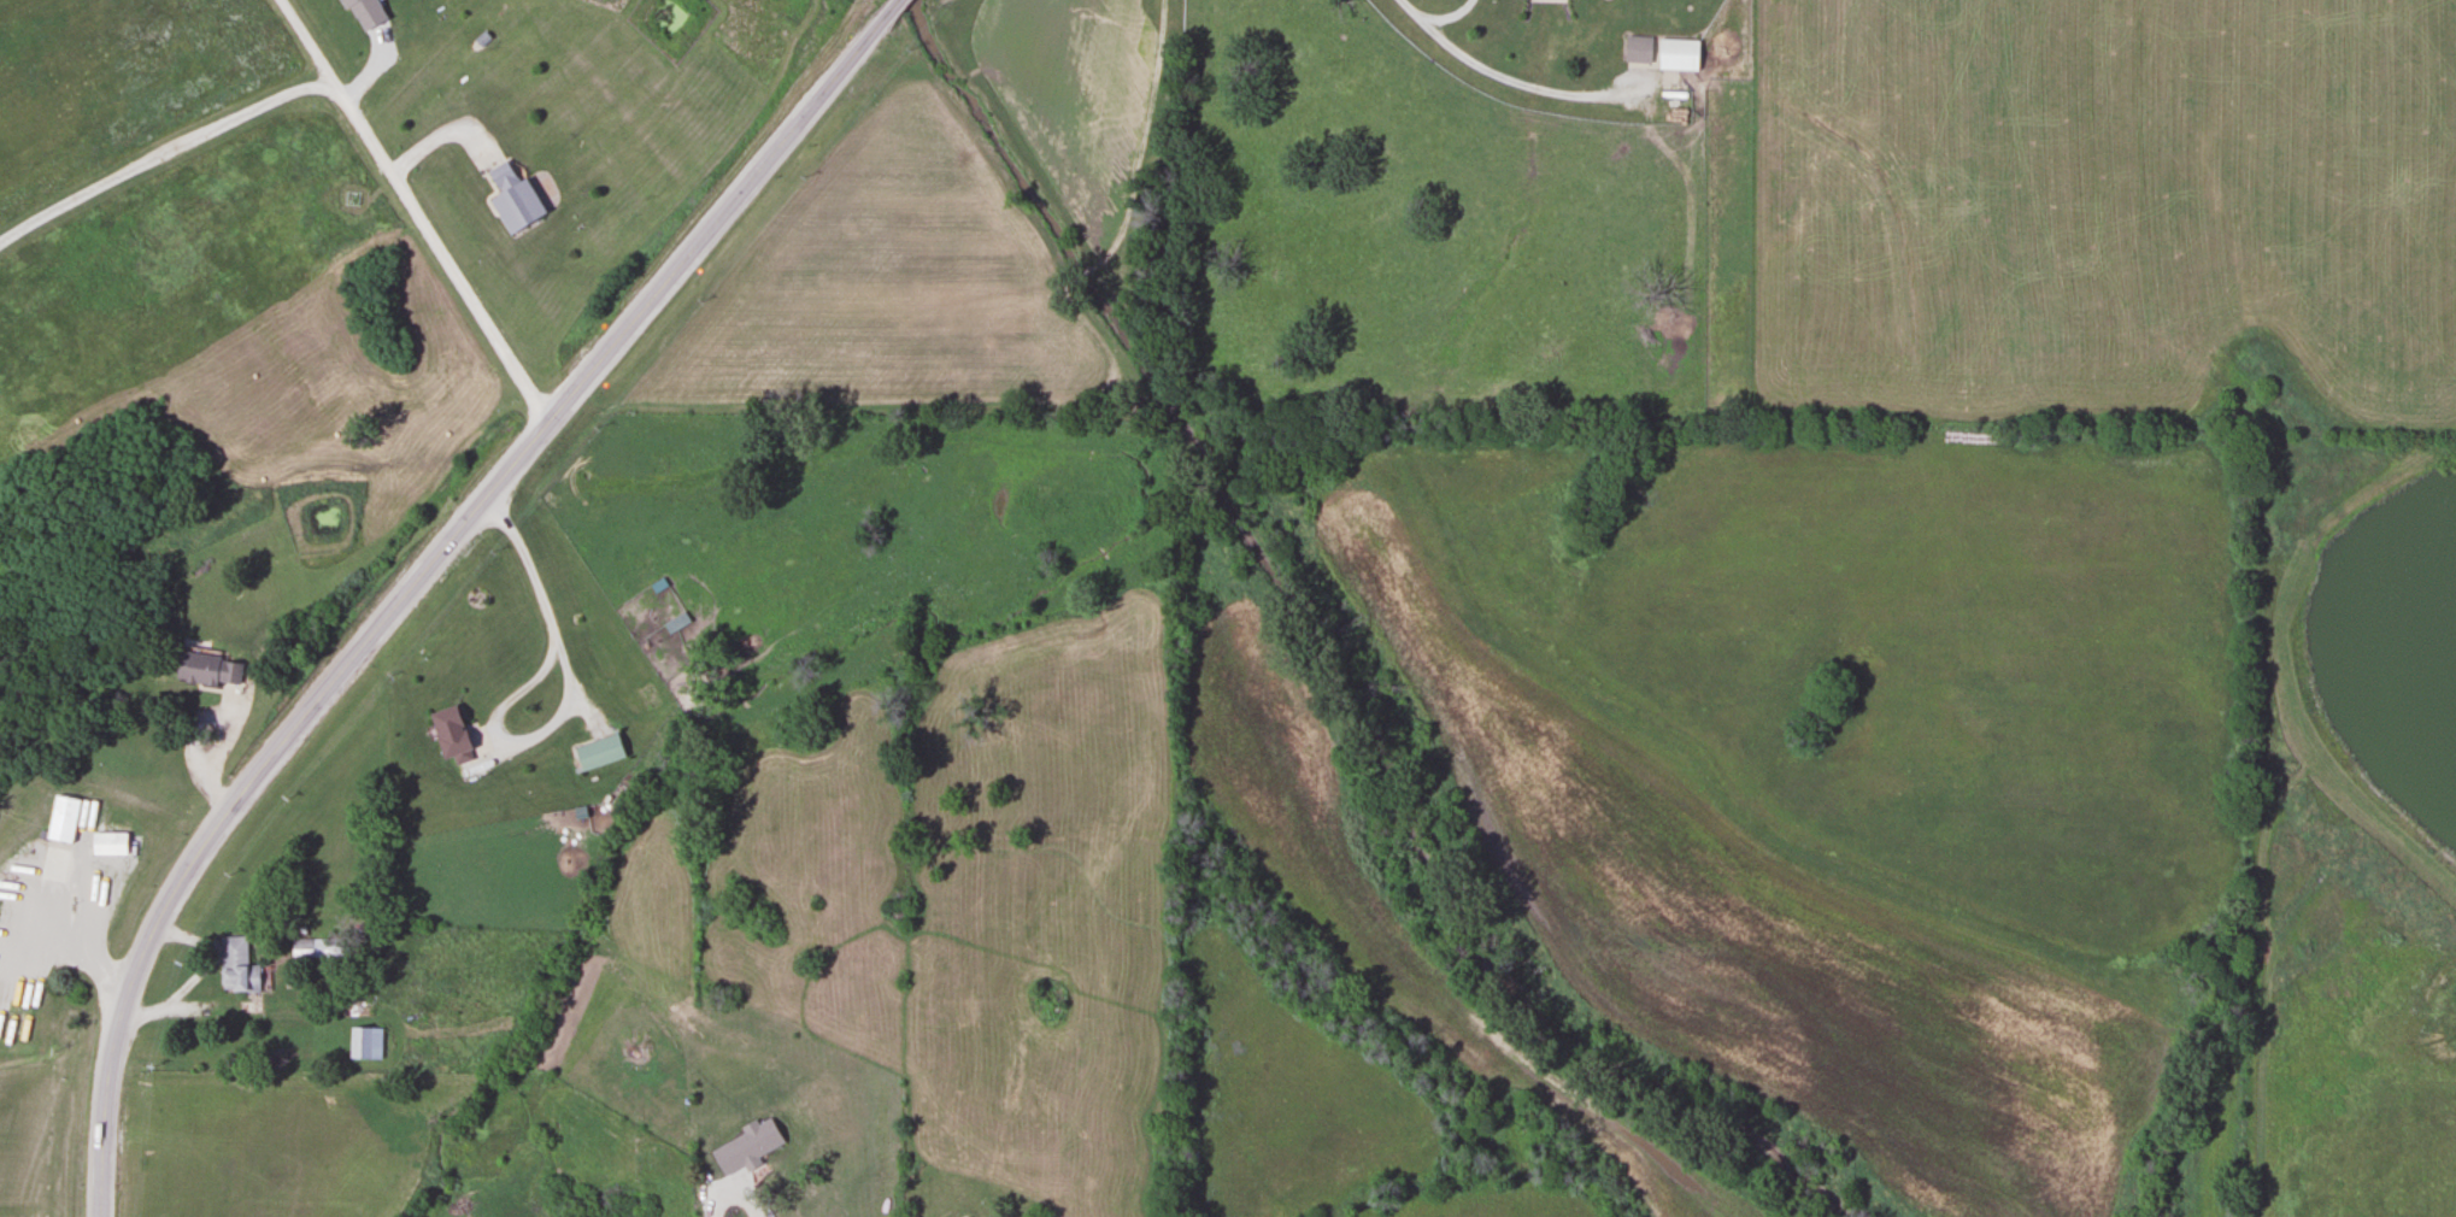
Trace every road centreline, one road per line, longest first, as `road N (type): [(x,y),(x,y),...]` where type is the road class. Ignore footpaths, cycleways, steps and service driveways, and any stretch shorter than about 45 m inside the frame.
road 1 (primary): [(375,628),(897,0)]
road 2 (primary): [(99,1216),(102,1107),(133,966),(206,834),(375,628)]

